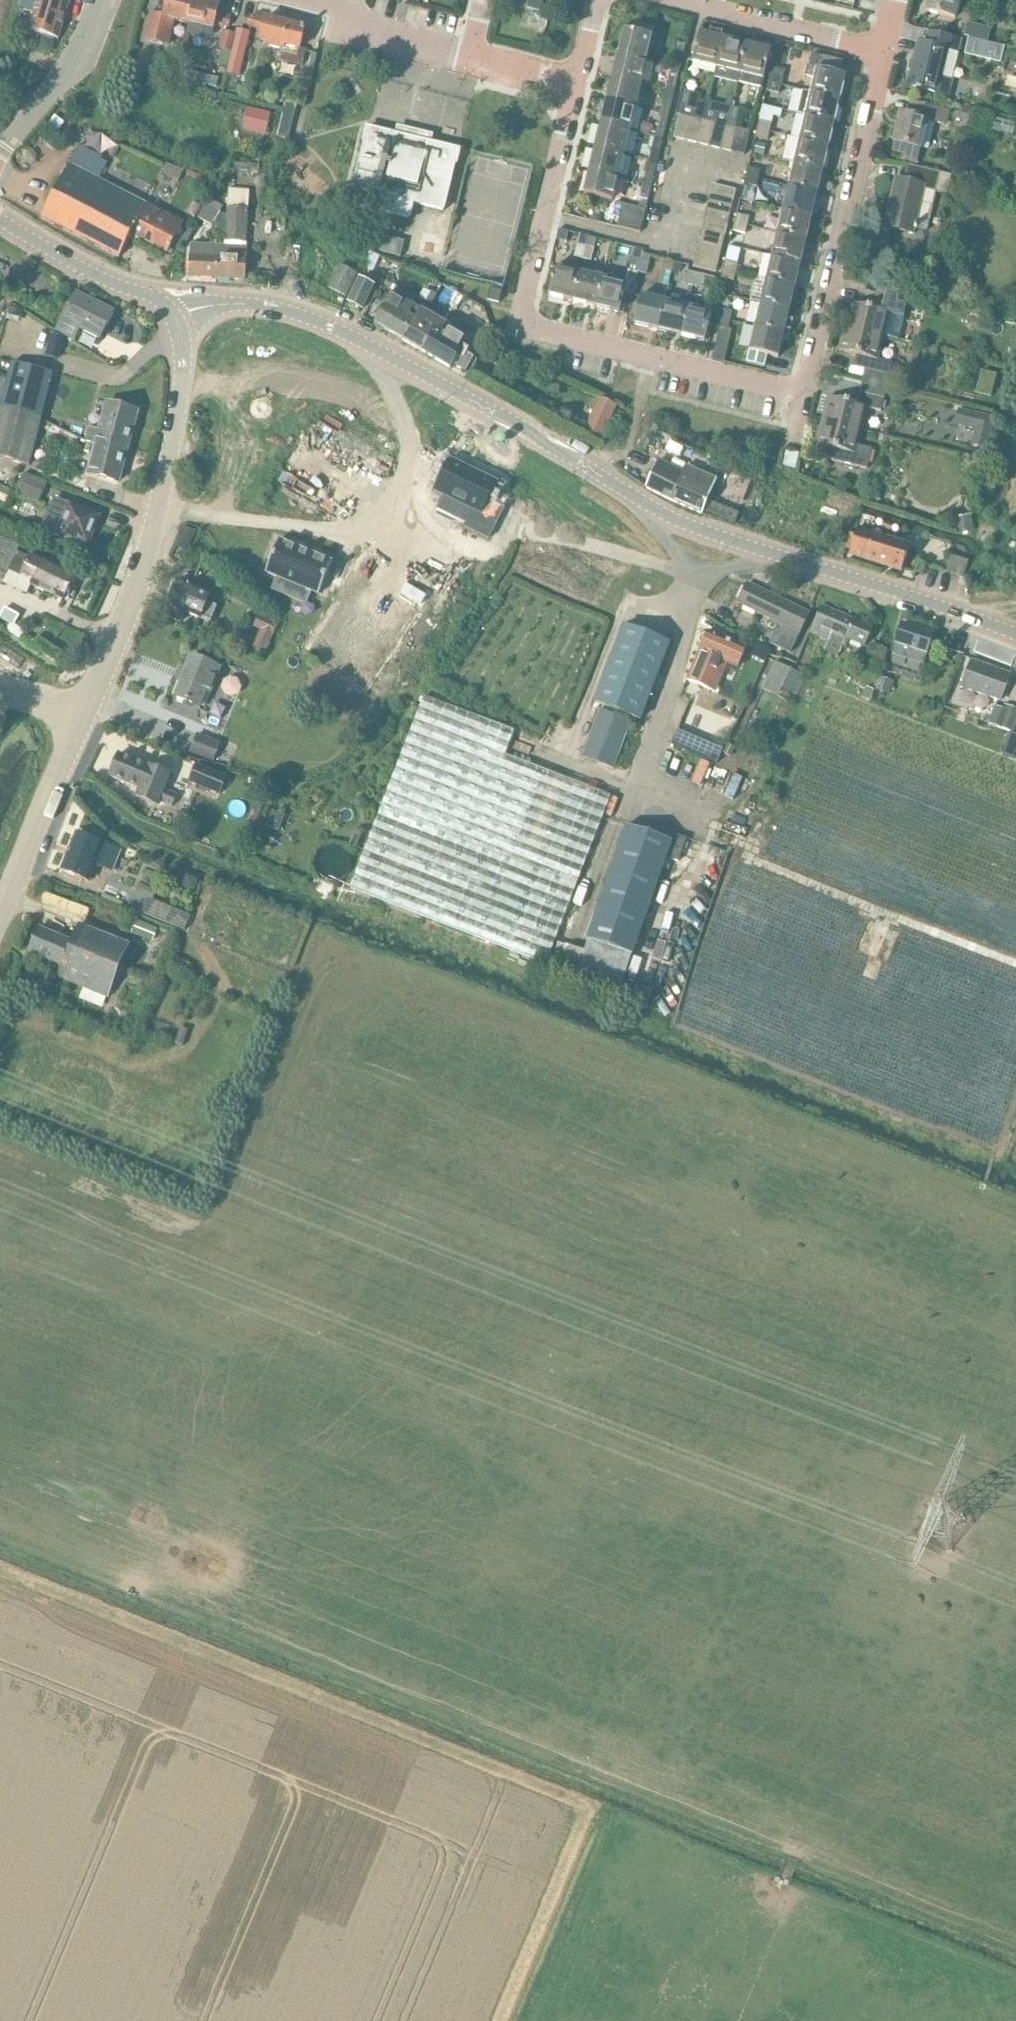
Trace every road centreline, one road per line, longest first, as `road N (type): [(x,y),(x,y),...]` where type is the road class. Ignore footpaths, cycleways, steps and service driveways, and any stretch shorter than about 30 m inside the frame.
road 1 (tertiary): [(1015,635),(684,522),(323,325),(231,303),(176,316)]
road 2 (track): [(0,1570),(586,1807),(498,2020)]
road 3 (unclassified): [(0,914),(150,543),(182,377),(176,316)]
road 4 (residential): [(583,88),(532,308),(538,331),(809,396)]
road 5 (residential): [(809,396),(885,54)]
road 6 (residential): [(664,0),(885,54)]
road 7 (tertiary): [(176,316),(0,220)]
road 8 (unclassified): [(0,159),(76,67),(106,0)]
road 9 (residential): [(303,0),(333,7),(365,31),(471,59)]
road 10 (track): [(617,823),(570,941)]

